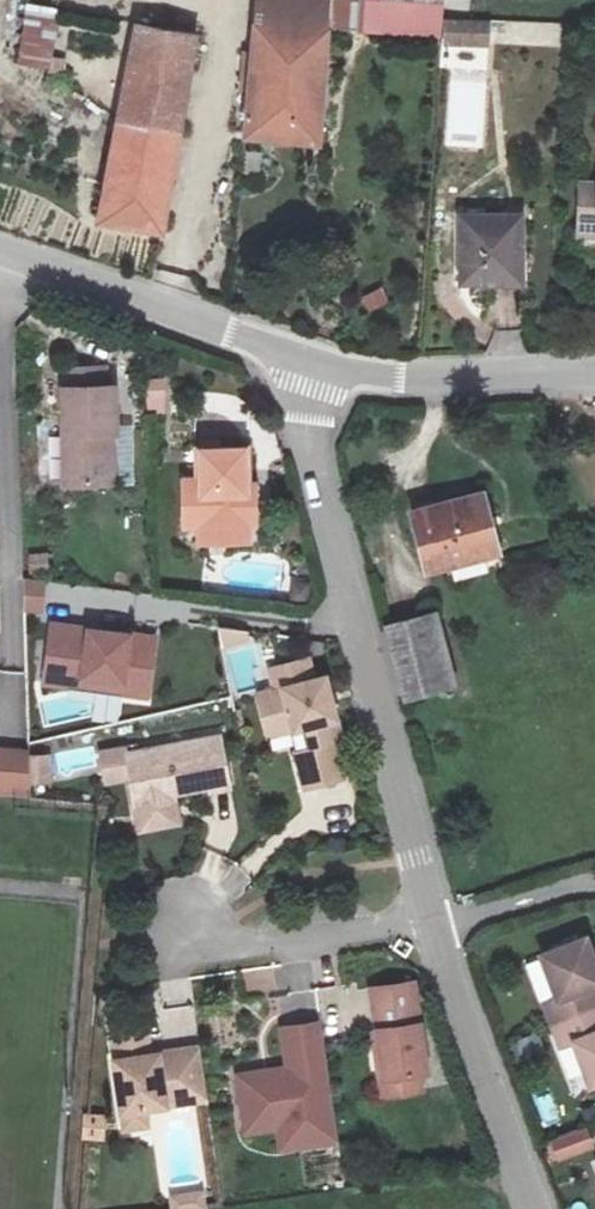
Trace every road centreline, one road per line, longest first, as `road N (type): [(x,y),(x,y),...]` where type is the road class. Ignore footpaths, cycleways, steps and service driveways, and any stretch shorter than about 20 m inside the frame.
road 1 (residential): [(8,595),(358,630)]
road 2 (unclassified): [(0,251),(311,358)]
road 3 (residential): [(442,930),(358,630)]
road 4 (residential): [(536,1208),(442,930)]
road 5 (unclassified): [(311,358),(414,383),(594,374)]
road 6 (residential): [(358,630),(306,426),(311,358)]
road 7 (residential): [(187,926),(213,948),(442,930)]
road 8 (residential): [(8,595),(0,358)]
road 9 (residential): [(594,909),(442,930)]

